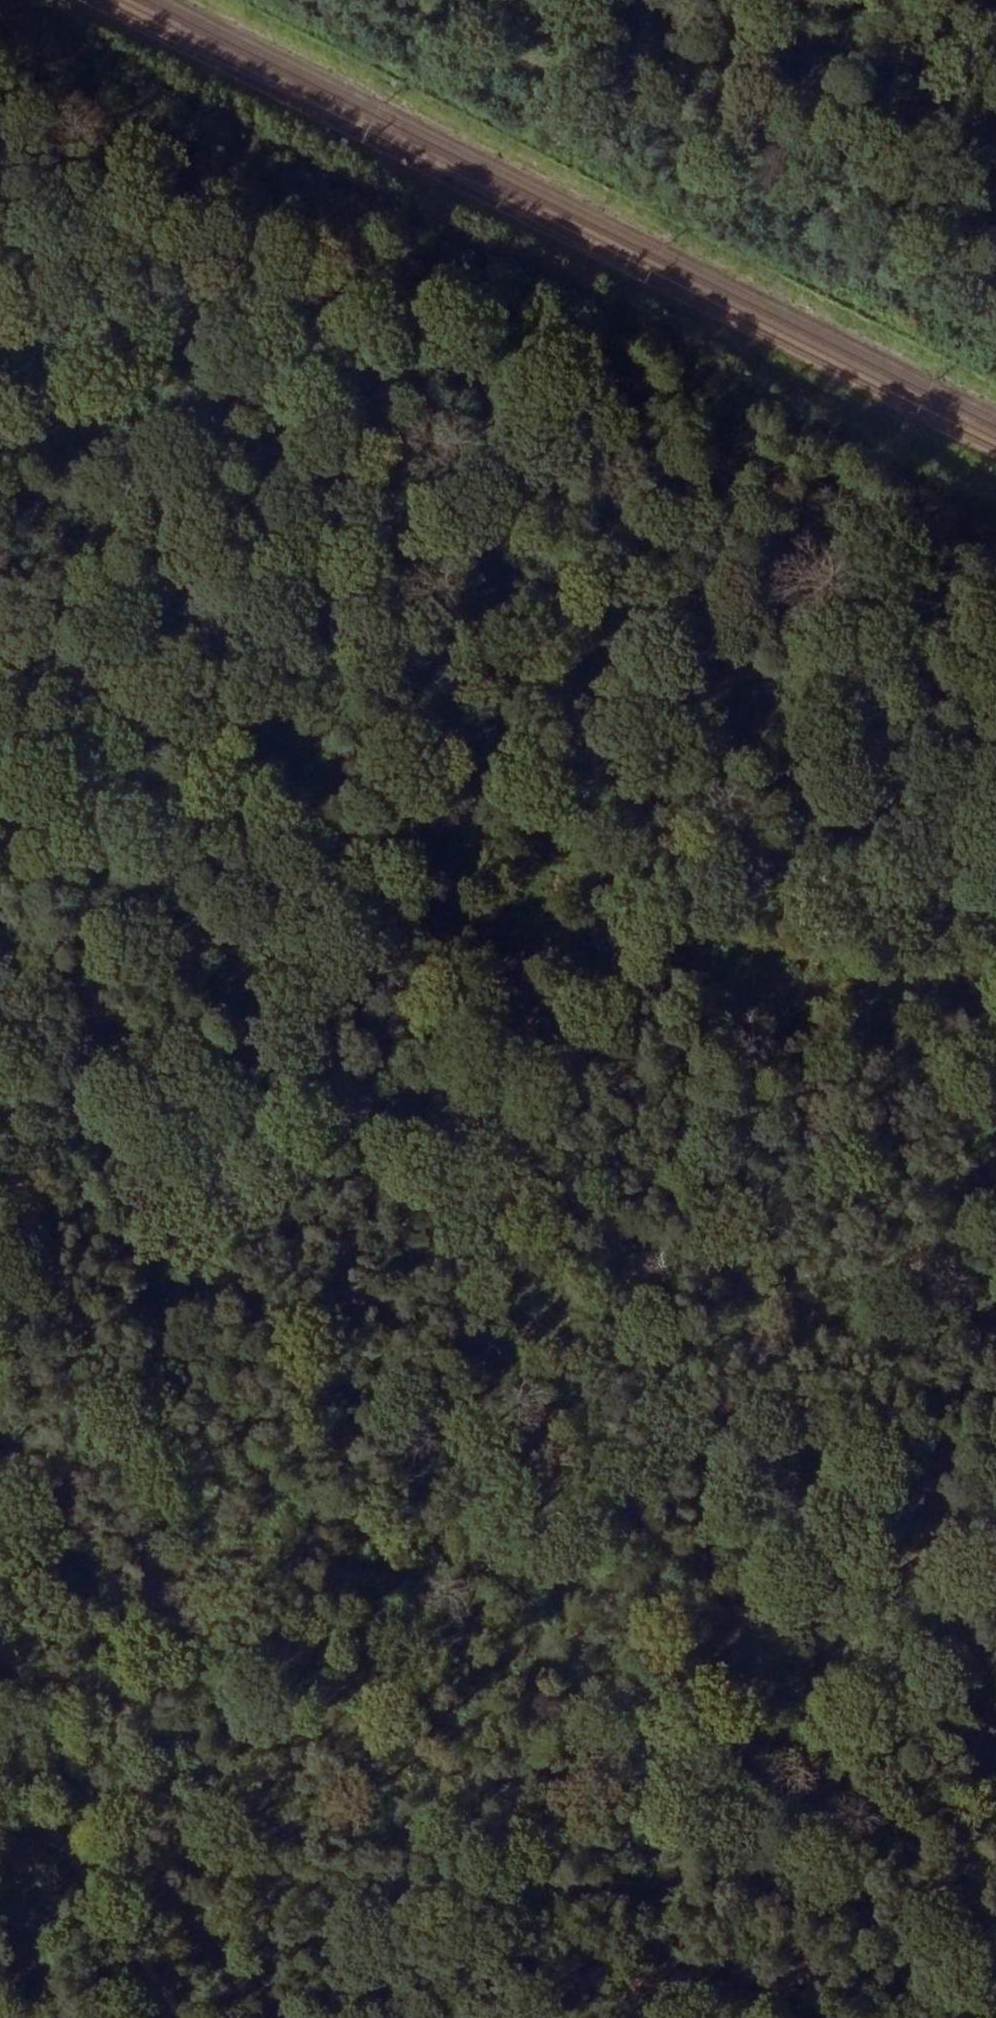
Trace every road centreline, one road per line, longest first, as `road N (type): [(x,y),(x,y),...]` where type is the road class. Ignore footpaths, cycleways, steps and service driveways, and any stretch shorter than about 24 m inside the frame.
road 1 (track): [(995,284),(409,0)]
road 2 (track): [(190,2017),(0,1747)]

